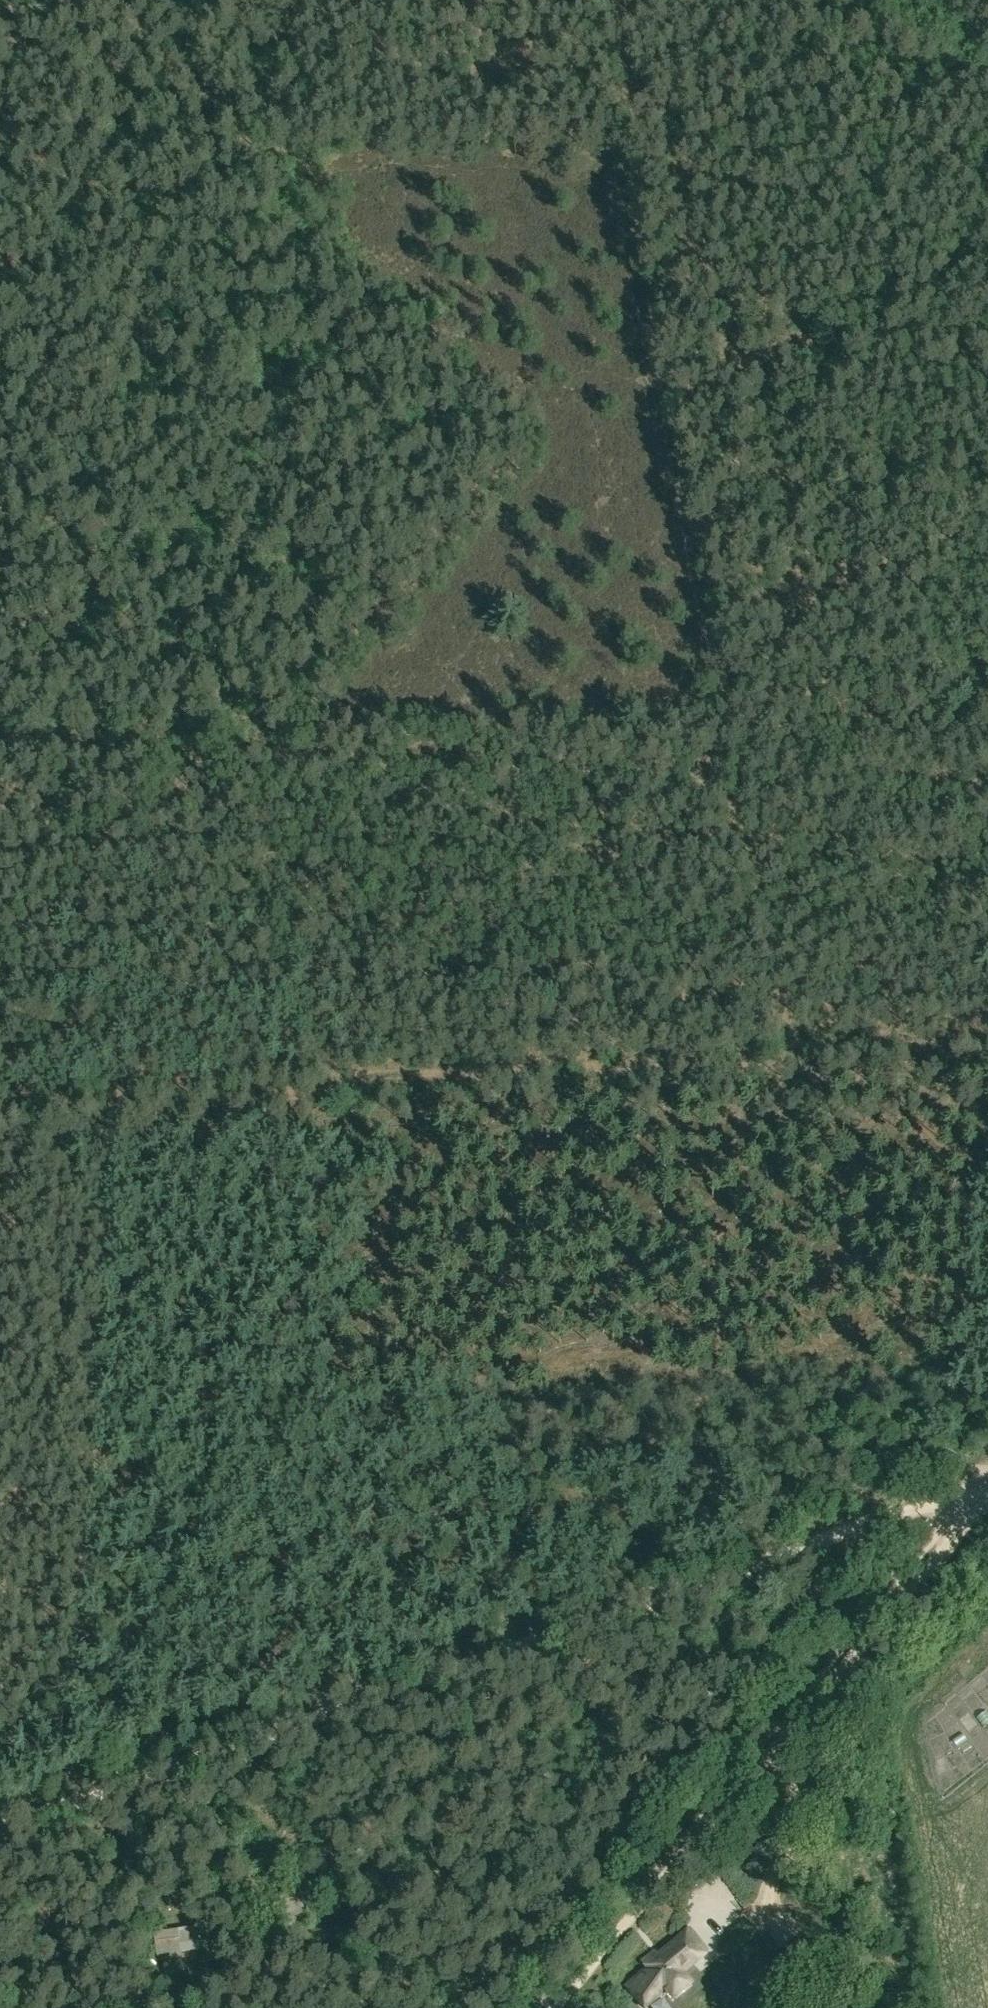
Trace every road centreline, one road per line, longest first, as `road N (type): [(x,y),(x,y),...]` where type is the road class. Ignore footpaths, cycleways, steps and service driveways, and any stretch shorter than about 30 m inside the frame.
road 1 (track): [(942,1504),(849,1528),(0,1829)]
road 2 (track): [(979,1496),(555,2007)]

